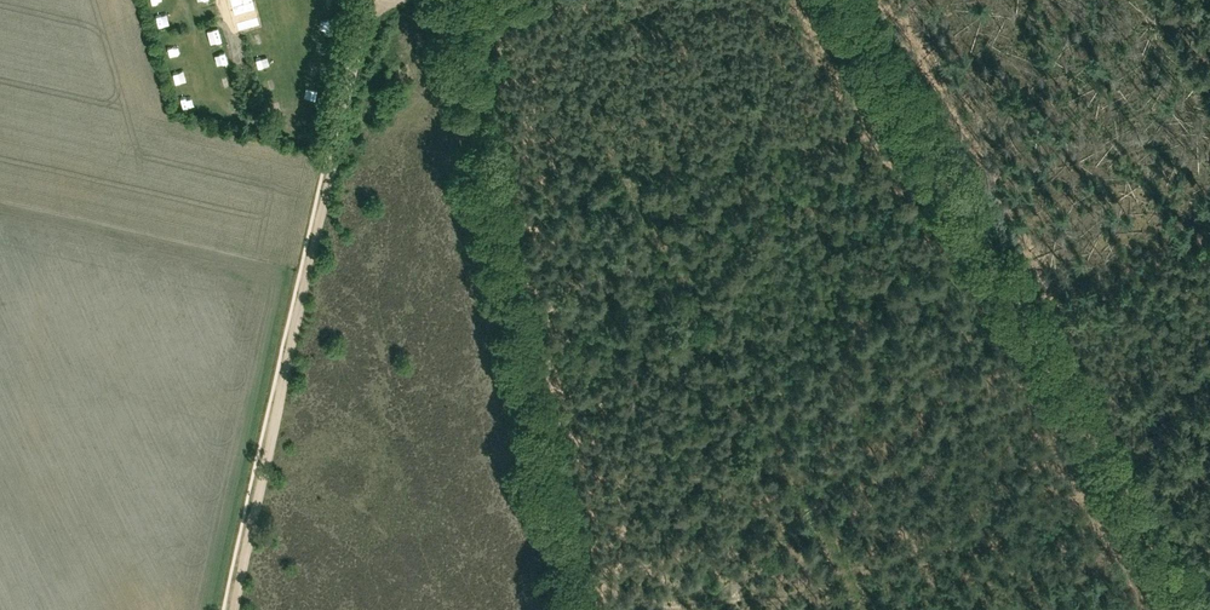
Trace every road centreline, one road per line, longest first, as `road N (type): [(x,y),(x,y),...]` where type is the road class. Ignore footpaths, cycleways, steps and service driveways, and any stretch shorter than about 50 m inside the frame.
road 1 (track): [(573,609),(452,0)]
road 2 (track): [(234,609),(367,22),(377,6)]
road 3 (track): [(843,0),(1034,330)]
road 4 (track): [(1034,330),(1197,609)]

